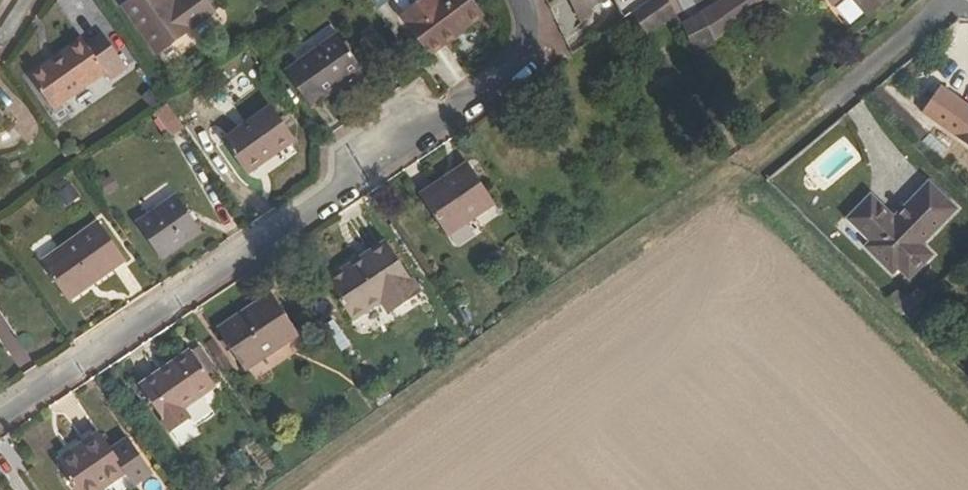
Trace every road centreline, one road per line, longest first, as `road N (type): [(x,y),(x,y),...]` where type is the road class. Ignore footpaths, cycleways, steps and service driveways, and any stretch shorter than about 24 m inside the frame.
road 1 (track): [(271,489),(651,231),(940,0)]
road 2 (residential): [(523,0),(537,26),(522,72),(0,422)]

